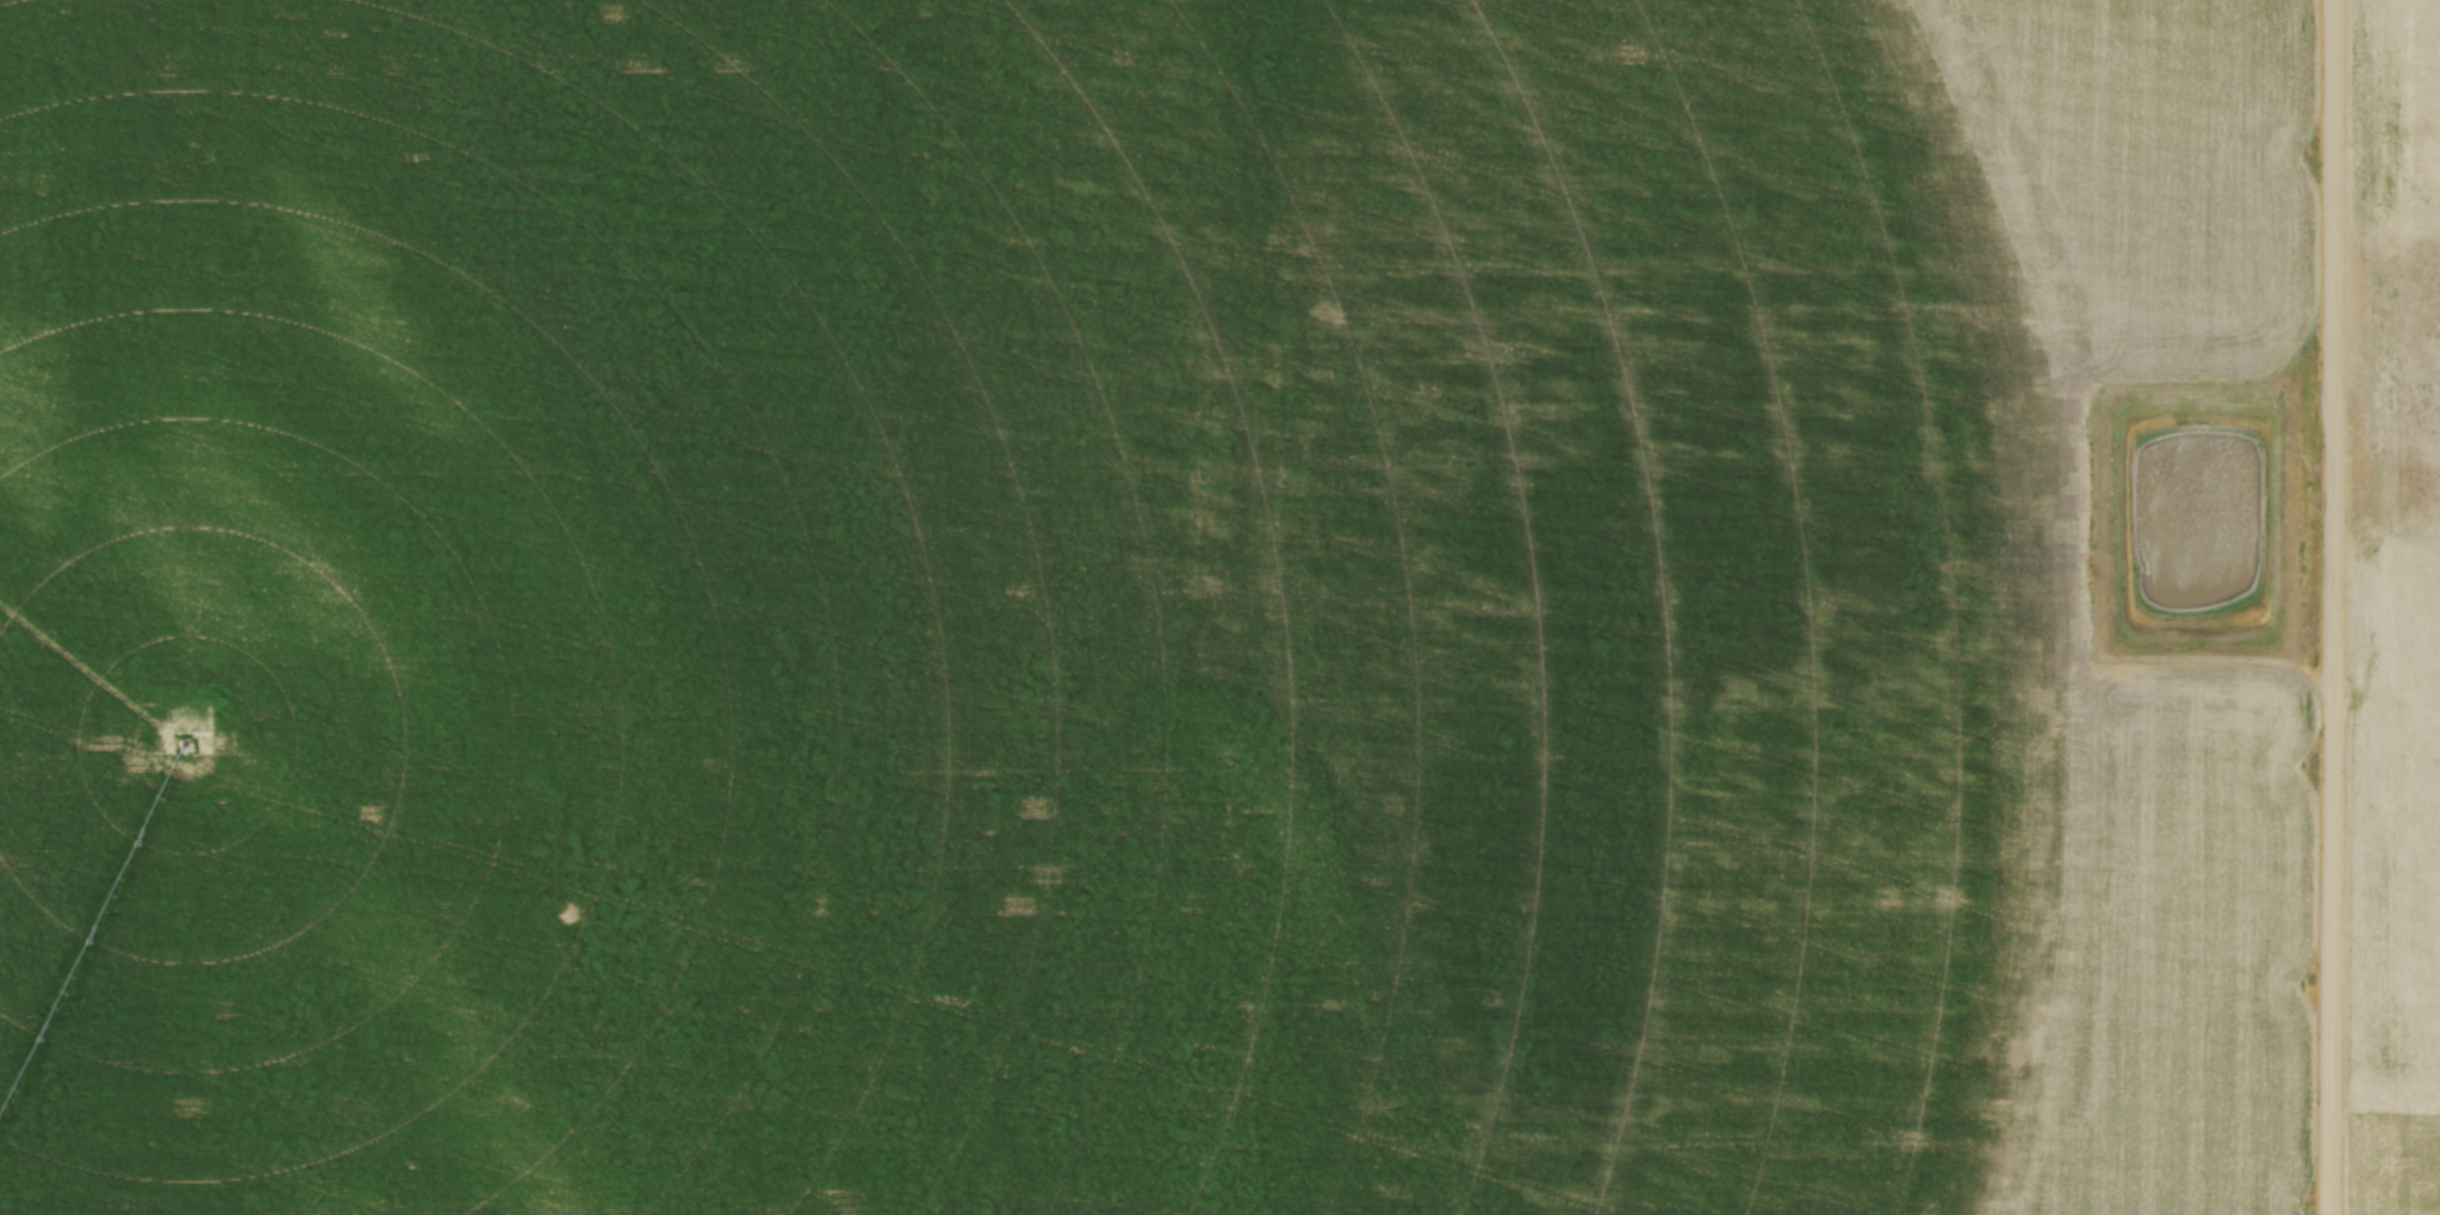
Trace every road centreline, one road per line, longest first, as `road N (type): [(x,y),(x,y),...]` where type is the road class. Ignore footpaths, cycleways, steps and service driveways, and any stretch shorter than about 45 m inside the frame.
road 1 (residential): [(2331,1214),(2336,0)]

